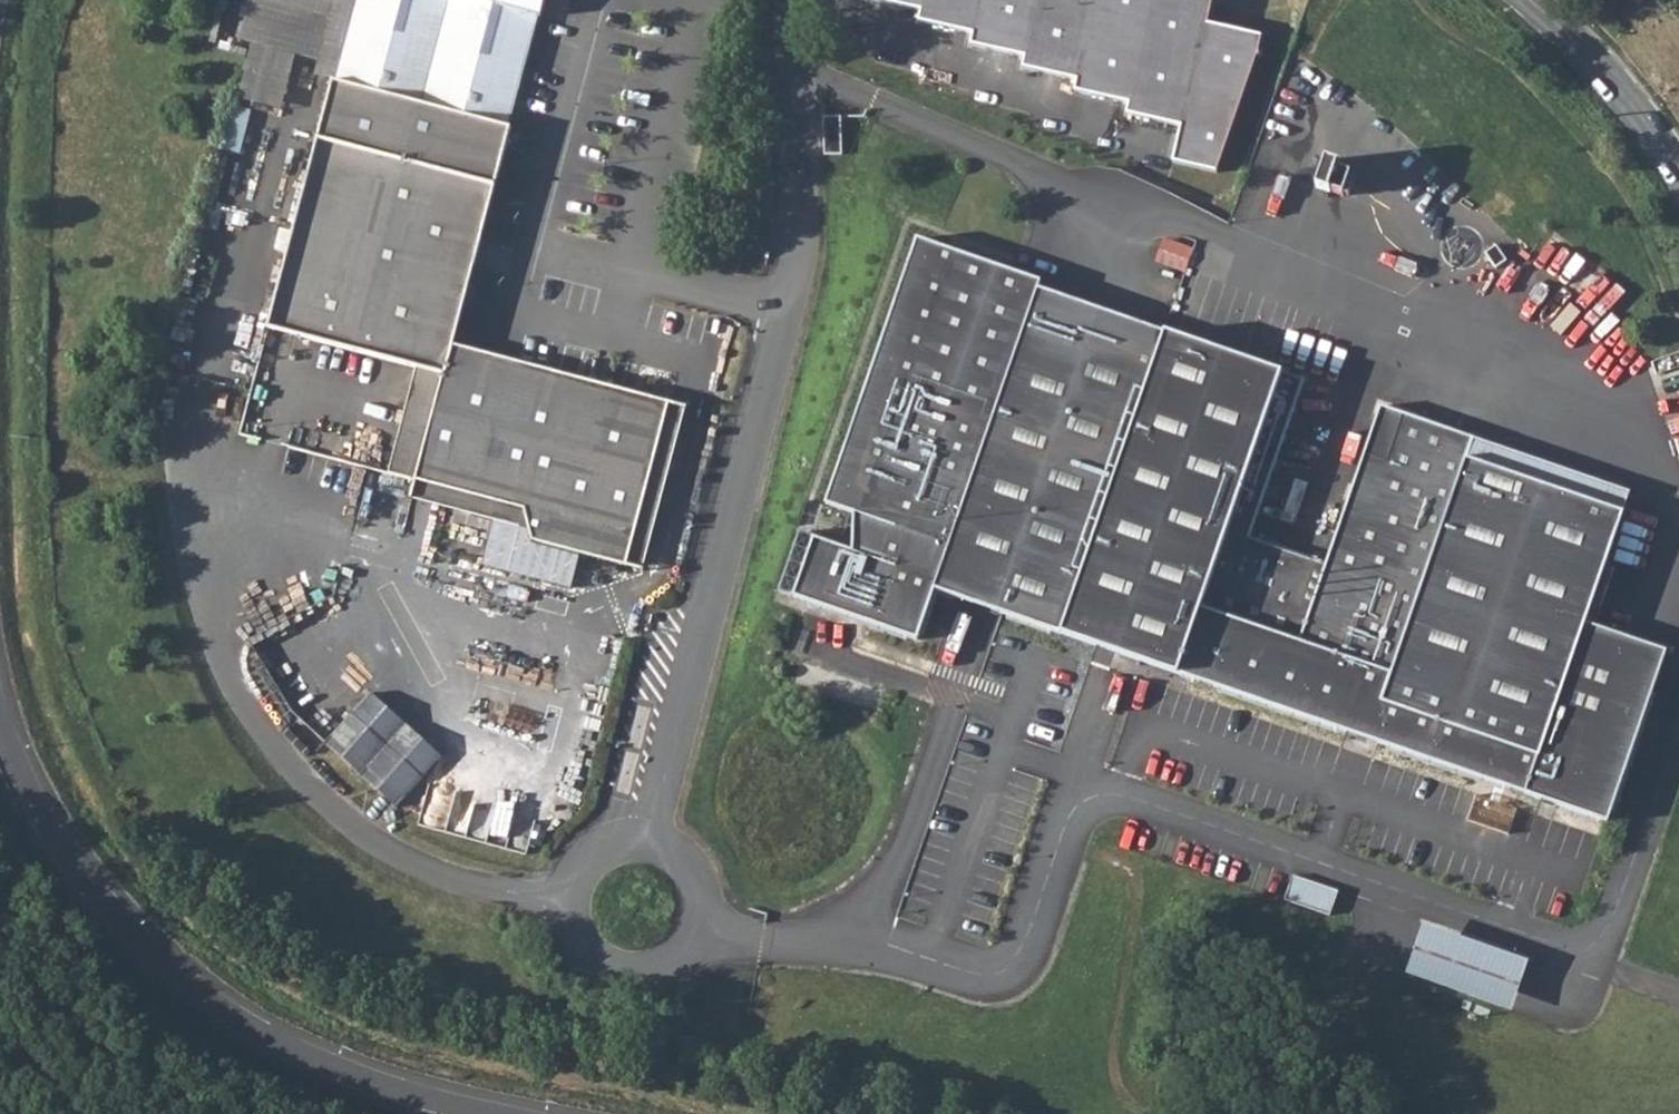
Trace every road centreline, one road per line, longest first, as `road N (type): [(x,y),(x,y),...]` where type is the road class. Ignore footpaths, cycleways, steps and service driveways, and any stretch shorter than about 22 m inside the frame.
road 1 (motorway): [(495,1113),(406,1096),(253,1038),(131,945),(47,844),(0,741)]
road 2 (secondary): [(1678,161),(1608,72),(1532,0)]

